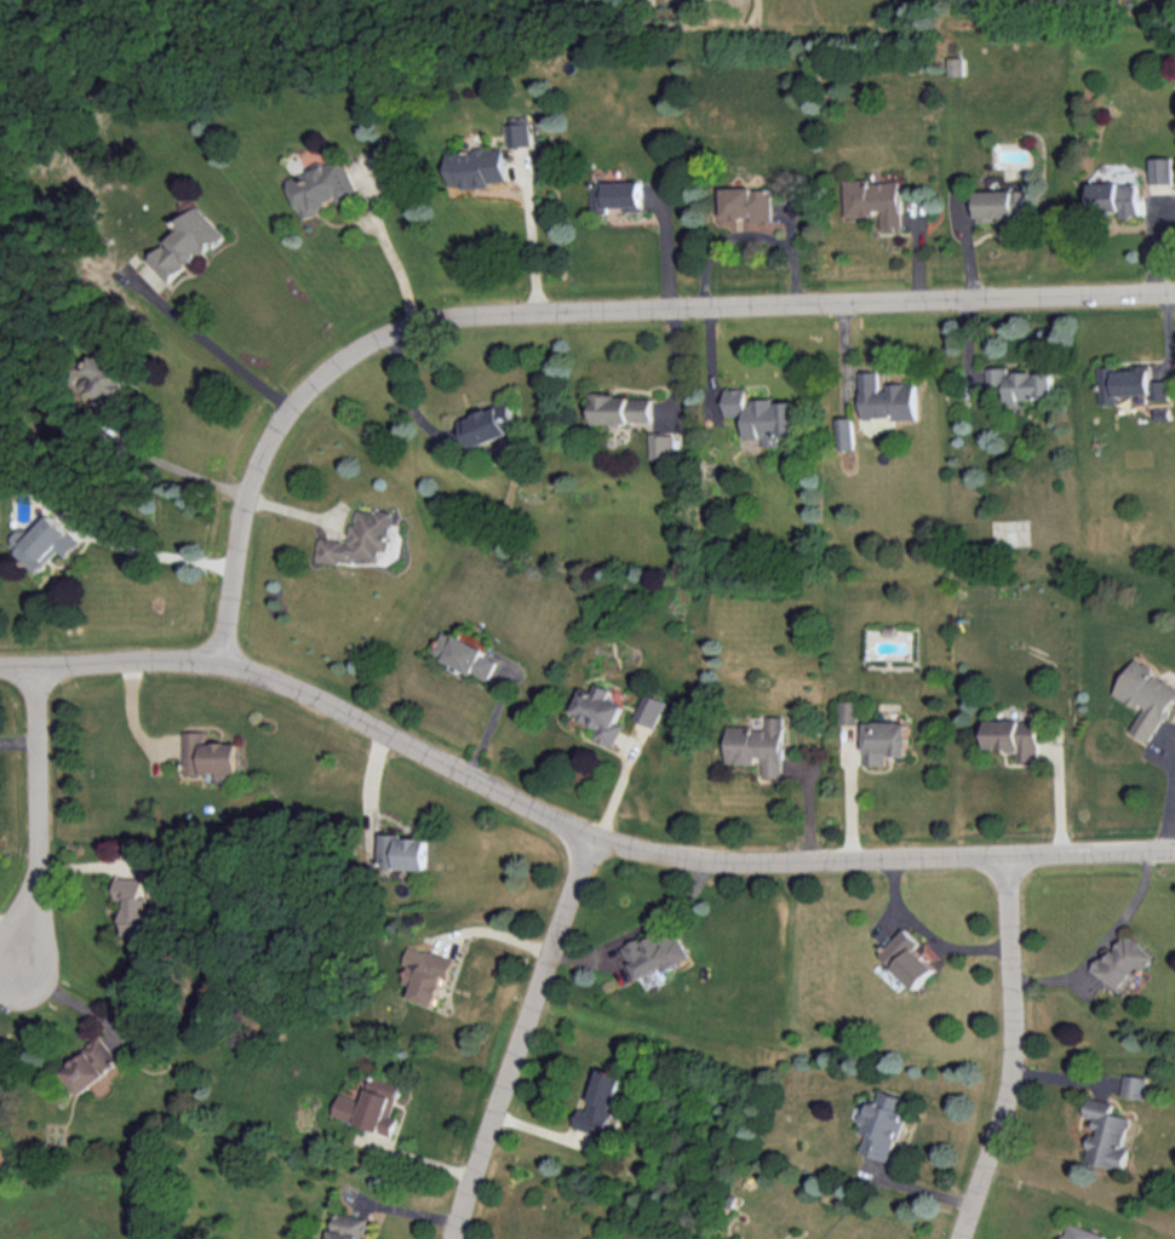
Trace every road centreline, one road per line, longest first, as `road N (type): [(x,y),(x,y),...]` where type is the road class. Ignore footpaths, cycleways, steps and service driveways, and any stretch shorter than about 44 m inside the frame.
road 1 (residential): [(1174,852),(792,862),(678,857),(590,832),(338,707),(222,661),(0,665)]
road 2 (residential): [(1174,294),(501,314),(419,323),(362,346),(314,385),(270,441),(243,510),(222,661)]
road 3 (residential): [(590,832),(455,1238)]
road 4 (residential): [(961,1238),(999,1123),(1013,1045),(1005,856)]
road 5 (residential): [(36,665),(40,885),(21,975)]

